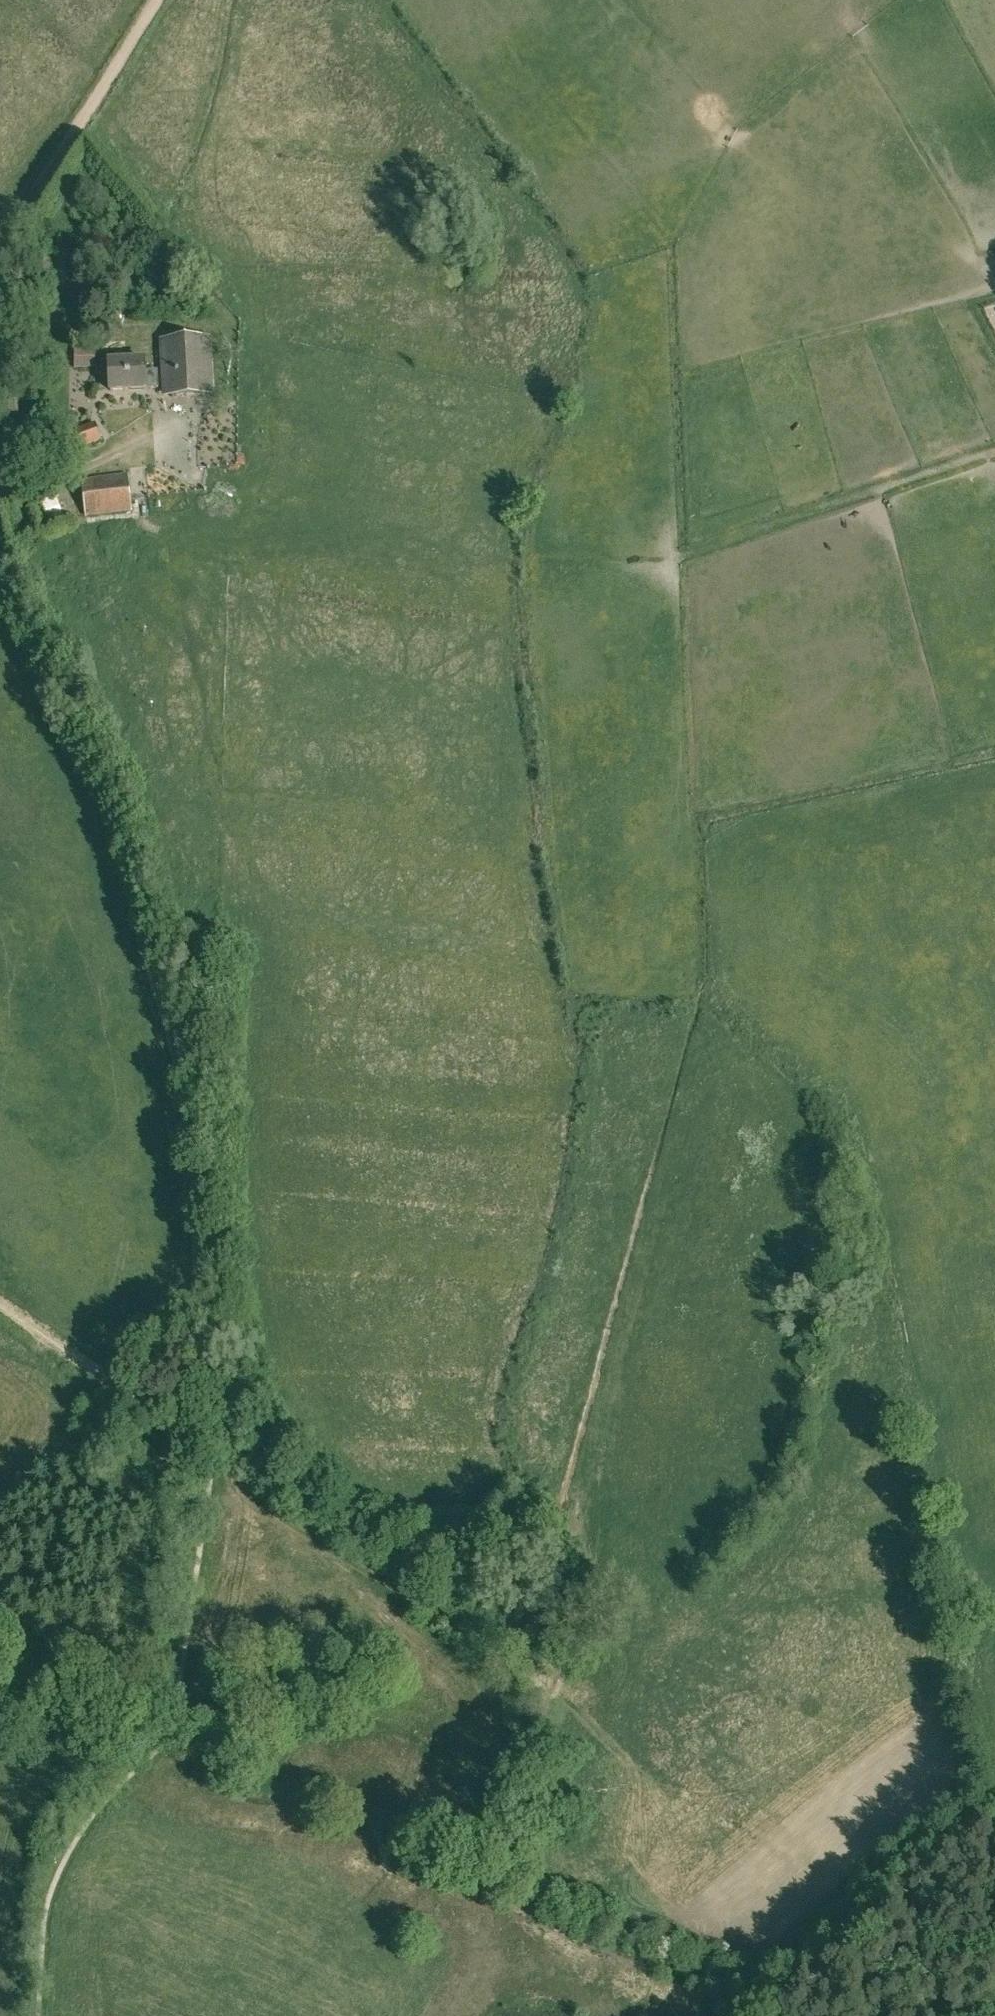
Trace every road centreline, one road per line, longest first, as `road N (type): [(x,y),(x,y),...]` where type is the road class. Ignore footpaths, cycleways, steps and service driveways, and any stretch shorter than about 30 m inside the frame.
road 1 (unclassified): [(0,266),(163,0)]
road 2 (track): [(0,365),(33,360),(52,396),(102,409),(159,407),(163,491)]
road 3 (track): [(0,1304),(215,1445)]

